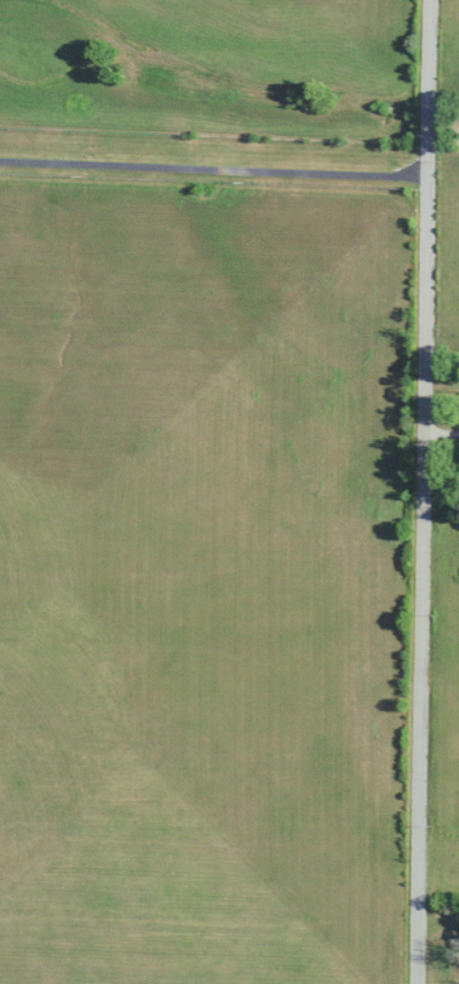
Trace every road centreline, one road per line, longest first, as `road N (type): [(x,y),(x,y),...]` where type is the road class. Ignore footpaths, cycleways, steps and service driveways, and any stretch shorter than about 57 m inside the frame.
road 1 (residential): [(414,983),(429,0)]

